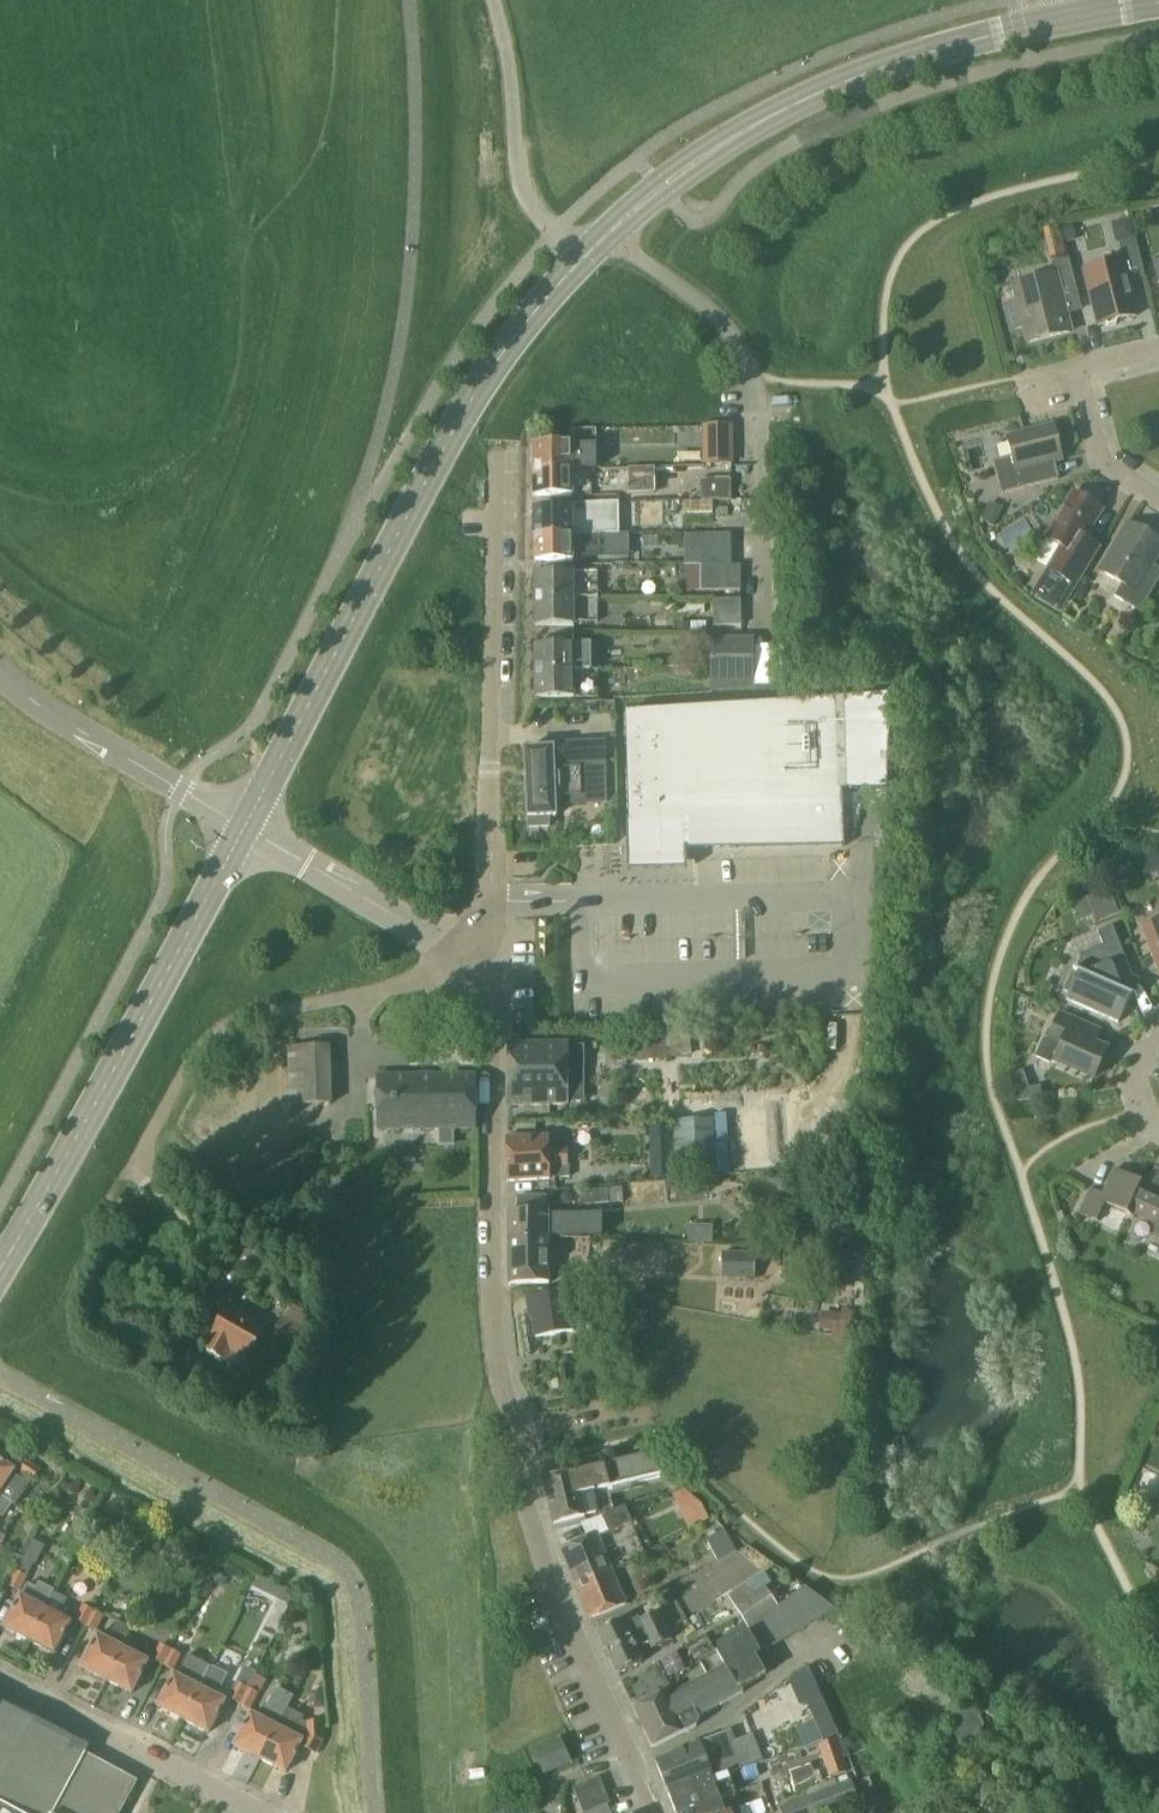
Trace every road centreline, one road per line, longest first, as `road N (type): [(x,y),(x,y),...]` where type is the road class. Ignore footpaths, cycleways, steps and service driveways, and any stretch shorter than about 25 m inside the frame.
road 1 (residential): [(656,1812),(551,1578),(526,1498),(522,1423),(497,1350),(488,964)]
road 2 (residential): [(246,825),(471,401),(578,265)]
road 3 (residential): [(608,234),(663,186),(821,92),(1077,18)]
road 4 (residential): [(0,1274),(66,1167),(246,825)]
road 5 (residential): [(489,833),(496,524)]
road 6 (unclassified): [(260,1812),(0,1681)]
road 7 (unclassified): [(246,825),(61,723),(0,674)]
road 8 (unclassified): [(578,265),(527,193),(495,0)]
road 9 (unclassified): [(488,964),(246,825)]
road 10 (unclassified): [(608,234),(732,333),(754,383),(755,426)]
road 11 (residential): [(1158,497),(1103,465),(1077,370)]
road 12 (residential): [(488,964),(489,833)]
road 13 (residential): [(1158,1133),(1147,1127),(1132,1084),(1158,1027)]

